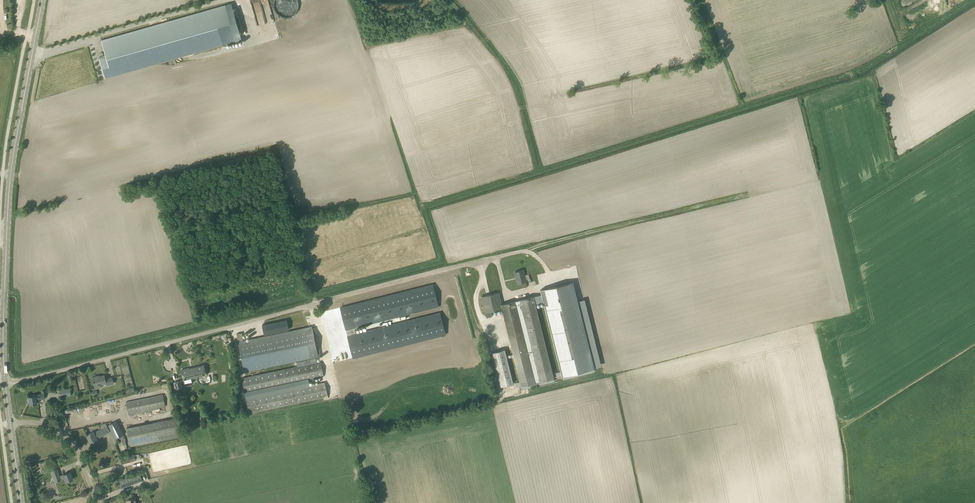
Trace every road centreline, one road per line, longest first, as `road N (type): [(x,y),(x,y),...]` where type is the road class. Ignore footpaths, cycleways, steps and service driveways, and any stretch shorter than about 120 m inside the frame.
road 1 (unclassified): [(6,383),(470,265)]
road 2 (primary): [(6,383),(12,160),(42,0)]
road 3 (unclassified): [(96,502),(62,437),(10,425)]

